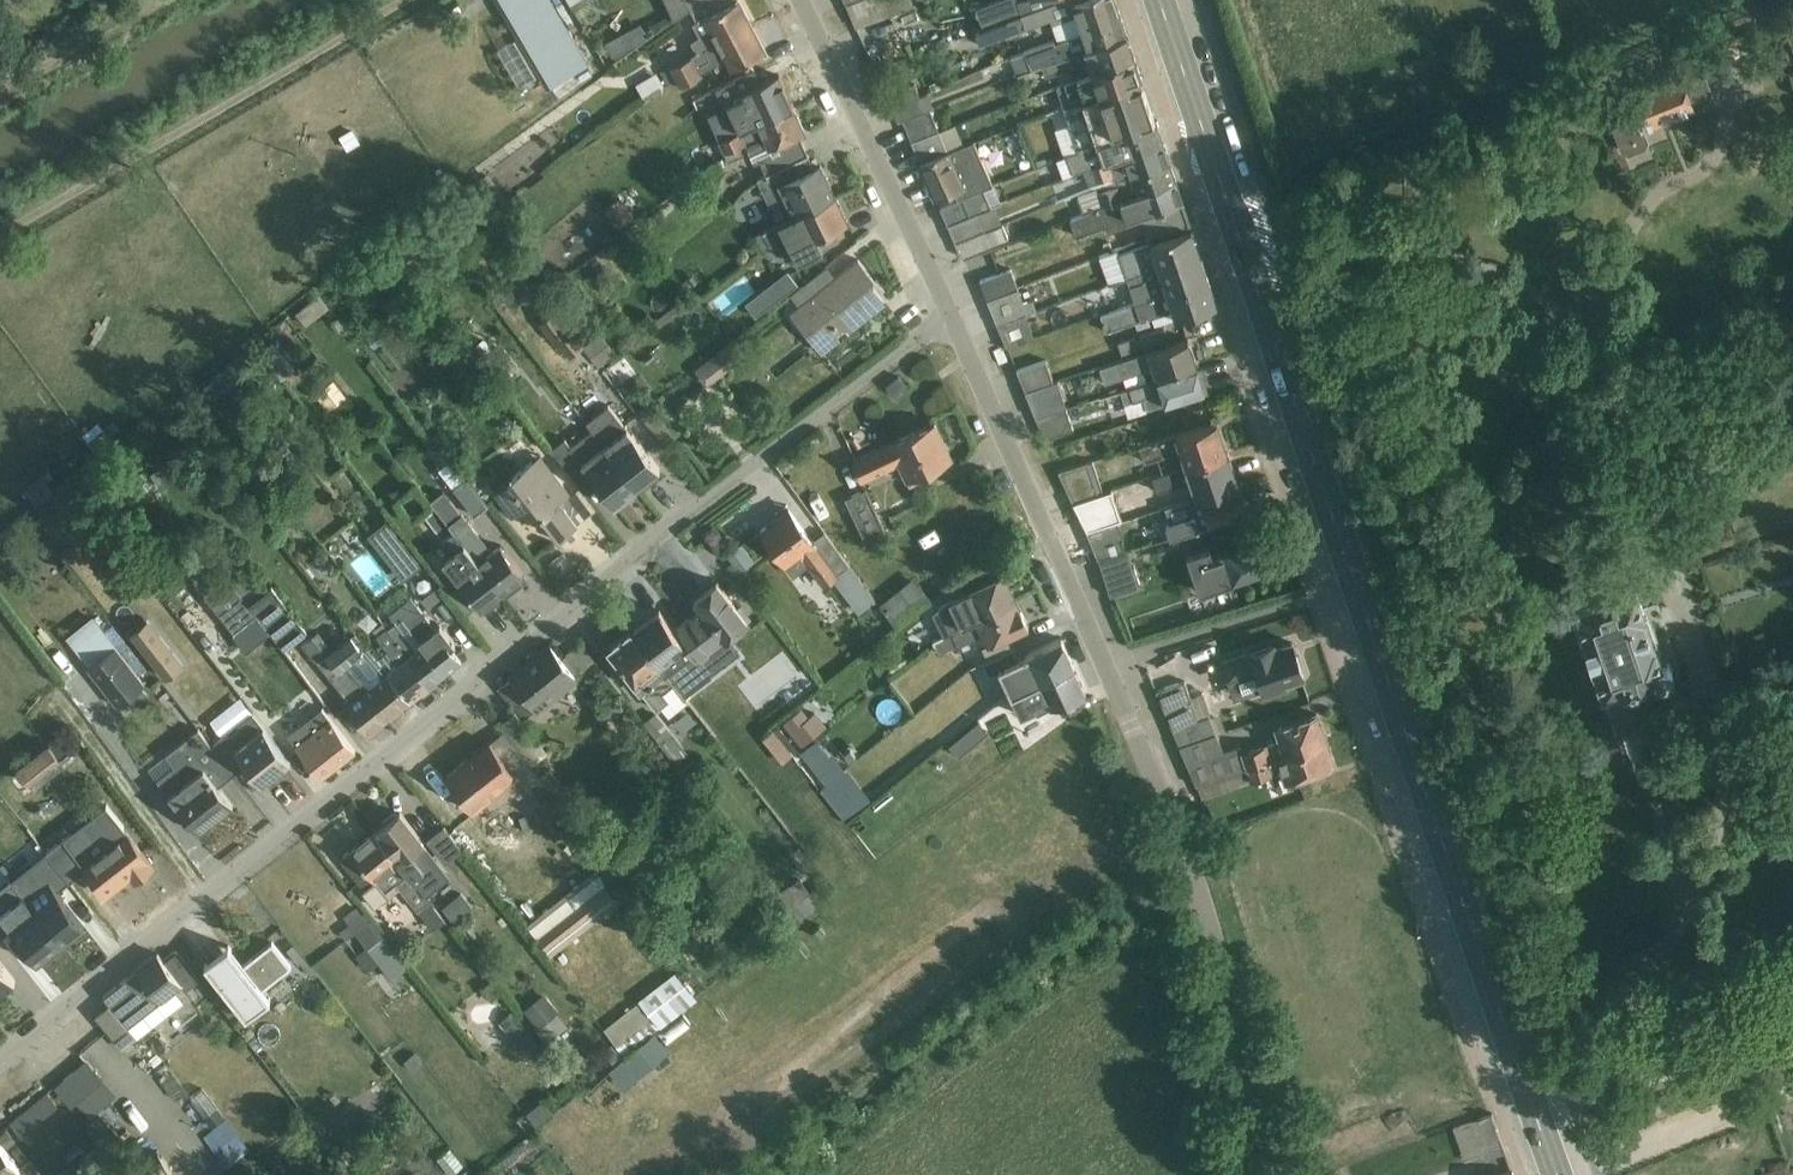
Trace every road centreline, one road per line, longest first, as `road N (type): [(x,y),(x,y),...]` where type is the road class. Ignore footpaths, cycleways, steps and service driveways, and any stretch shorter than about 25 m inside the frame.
road 1 (primary): [(1560,1174),(1163,0)]
road 2 (residential): [(0,1063),(953,319)]
road 3 (residential): [(953,319),(1180,840),(1278,1174)]
road 4 (residential): [(808,0),(953,319)]

